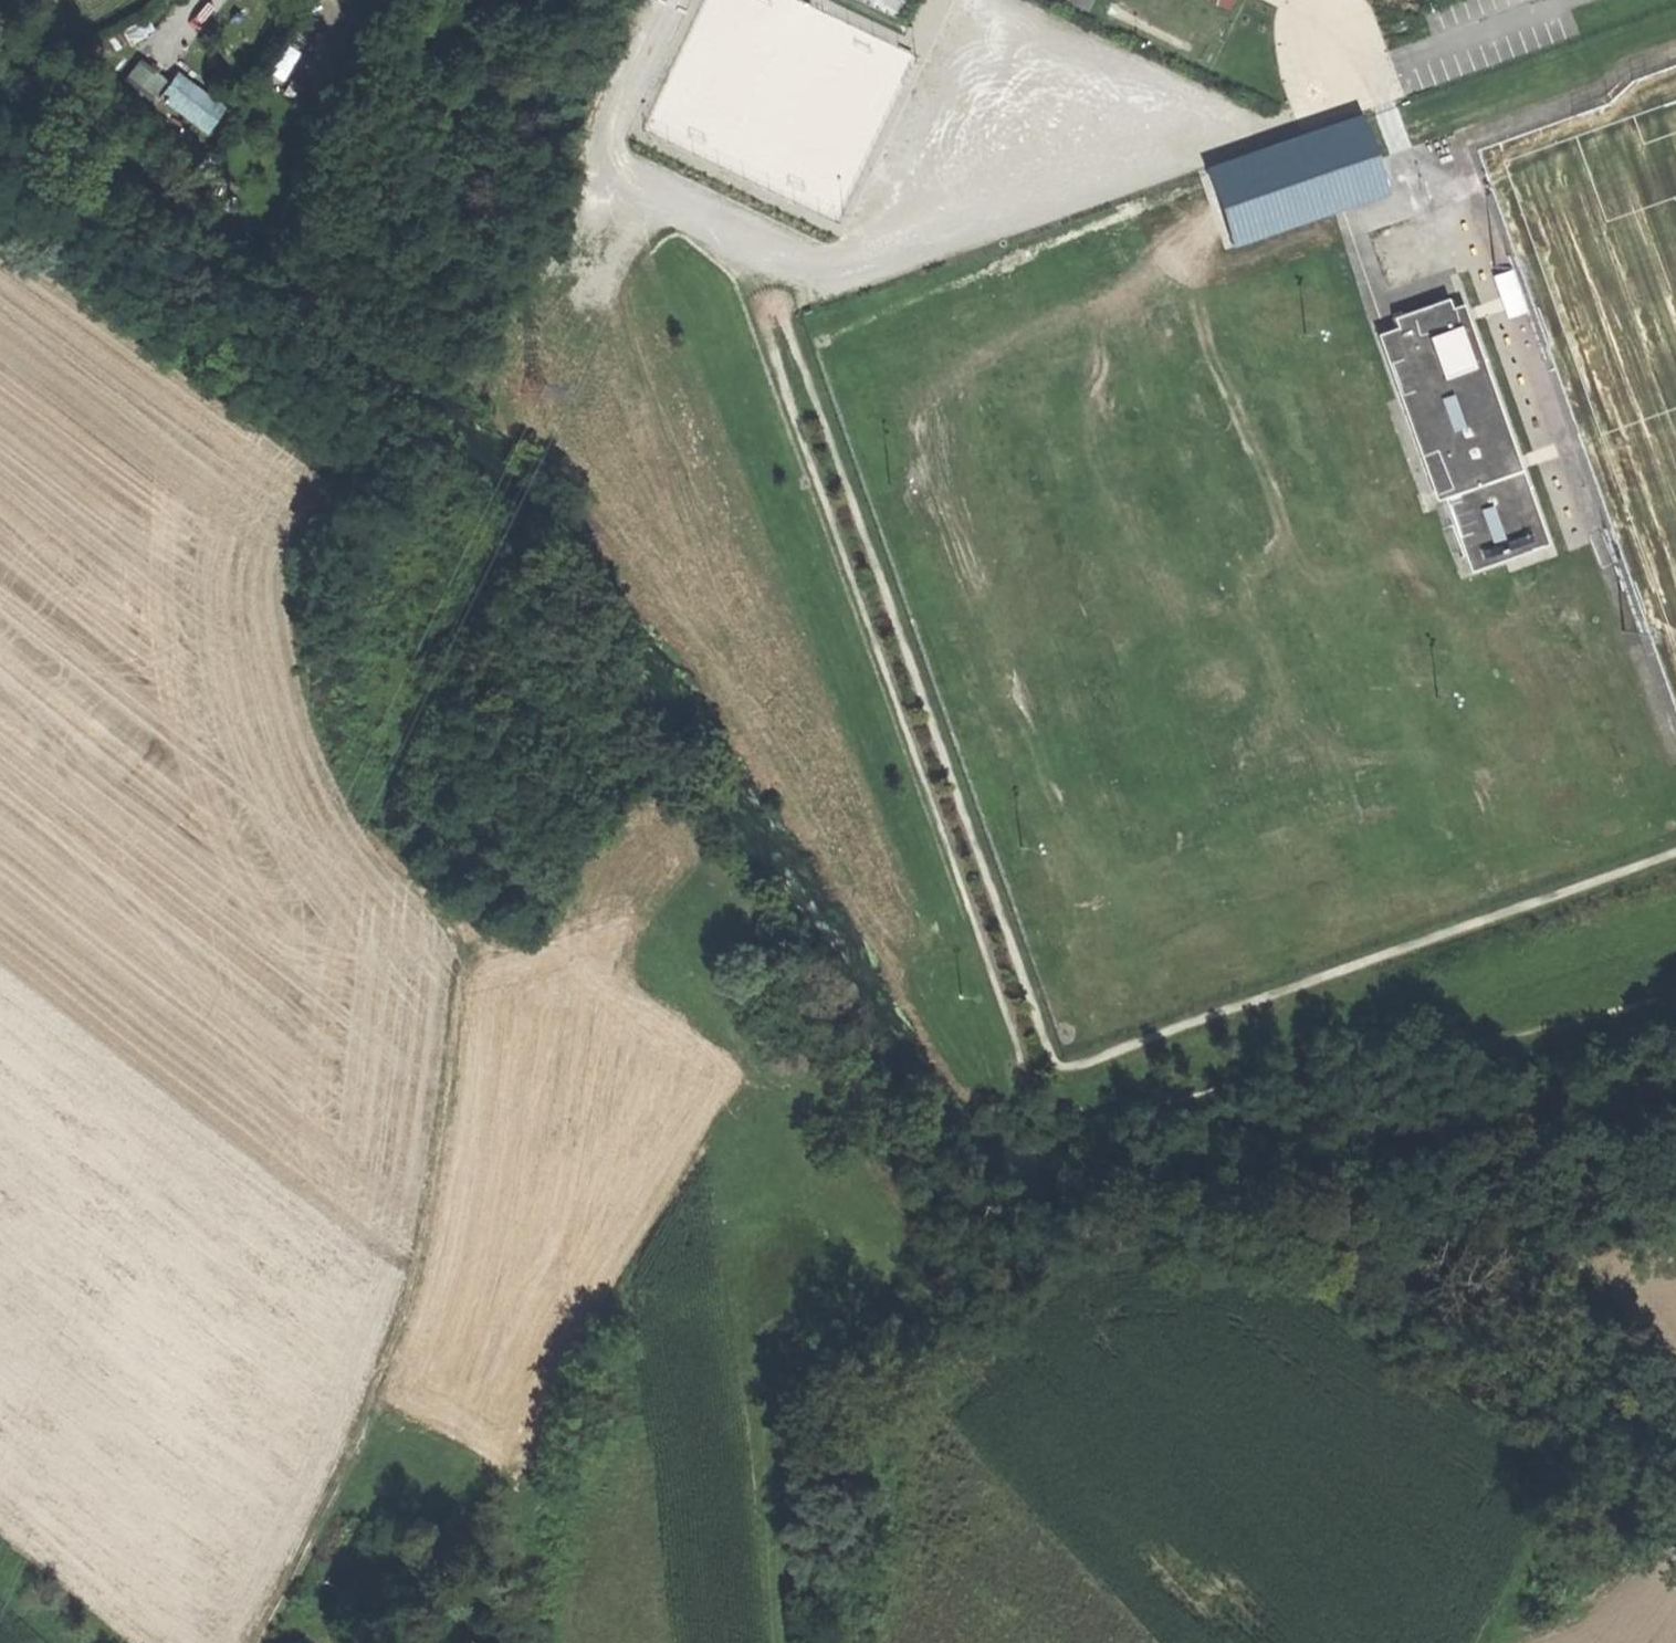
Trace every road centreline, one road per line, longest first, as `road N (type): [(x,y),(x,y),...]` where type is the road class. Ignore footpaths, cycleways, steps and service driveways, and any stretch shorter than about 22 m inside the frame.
road 1 (track): [(255,1642),(413,1274),(474,951)]

